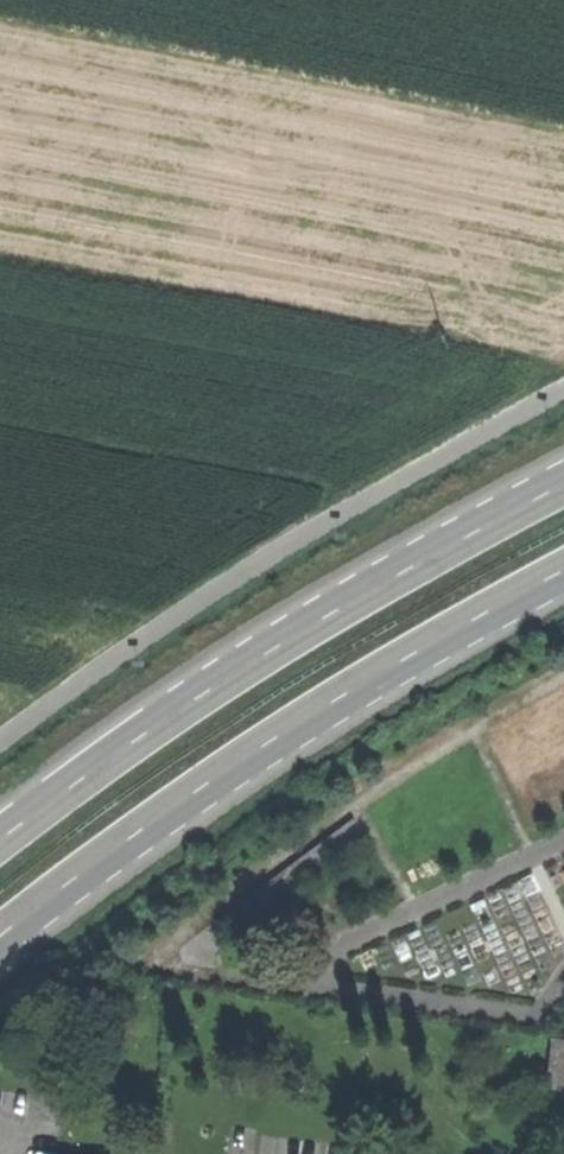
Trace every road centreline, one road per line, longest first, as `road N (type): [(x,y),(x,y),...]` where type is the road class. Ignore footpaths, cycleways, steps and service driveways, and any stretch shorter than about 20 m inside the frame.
road 1 (trunk): [(0,942),(55,893),(295,728),(563,572)]
road 2 (trunk): [(563,488),(228,684),(0,850)]
road 3 (track): [(563,392),(400,479),(124,647),(0,742)]

